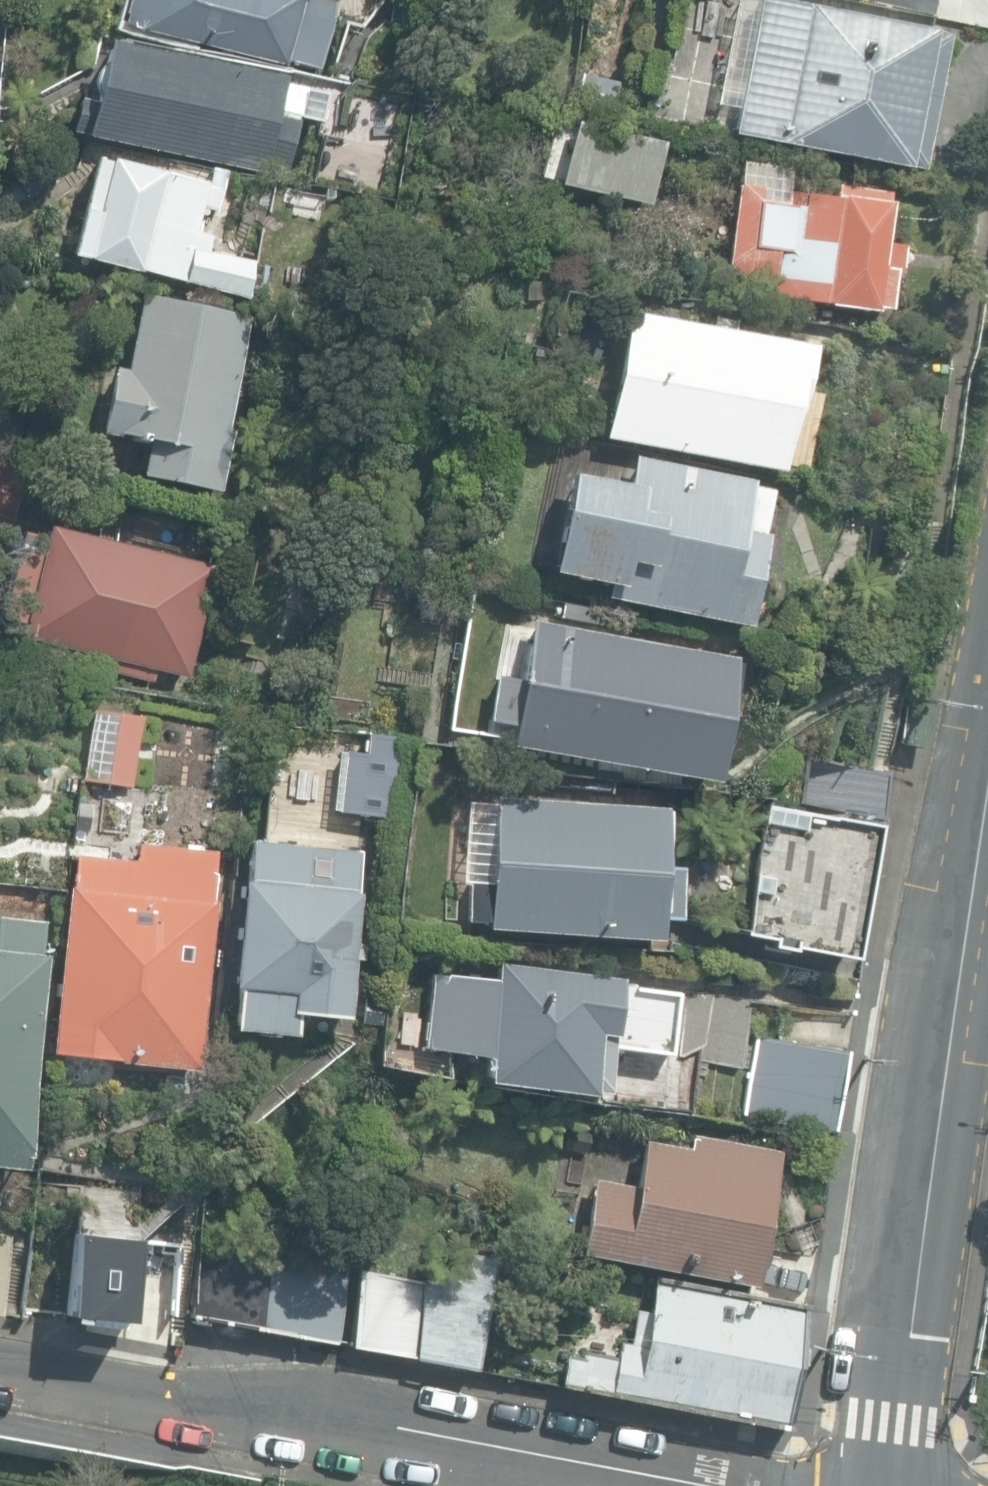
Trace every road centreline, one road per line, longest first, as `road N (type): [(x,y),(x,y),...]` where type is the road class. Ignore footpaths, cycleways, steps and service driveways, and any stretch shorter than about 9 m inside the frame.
road 1 (residential): [(721,1485),(0,1361)]
road 2 (tertiary): [(987,789),(903,1485)]

